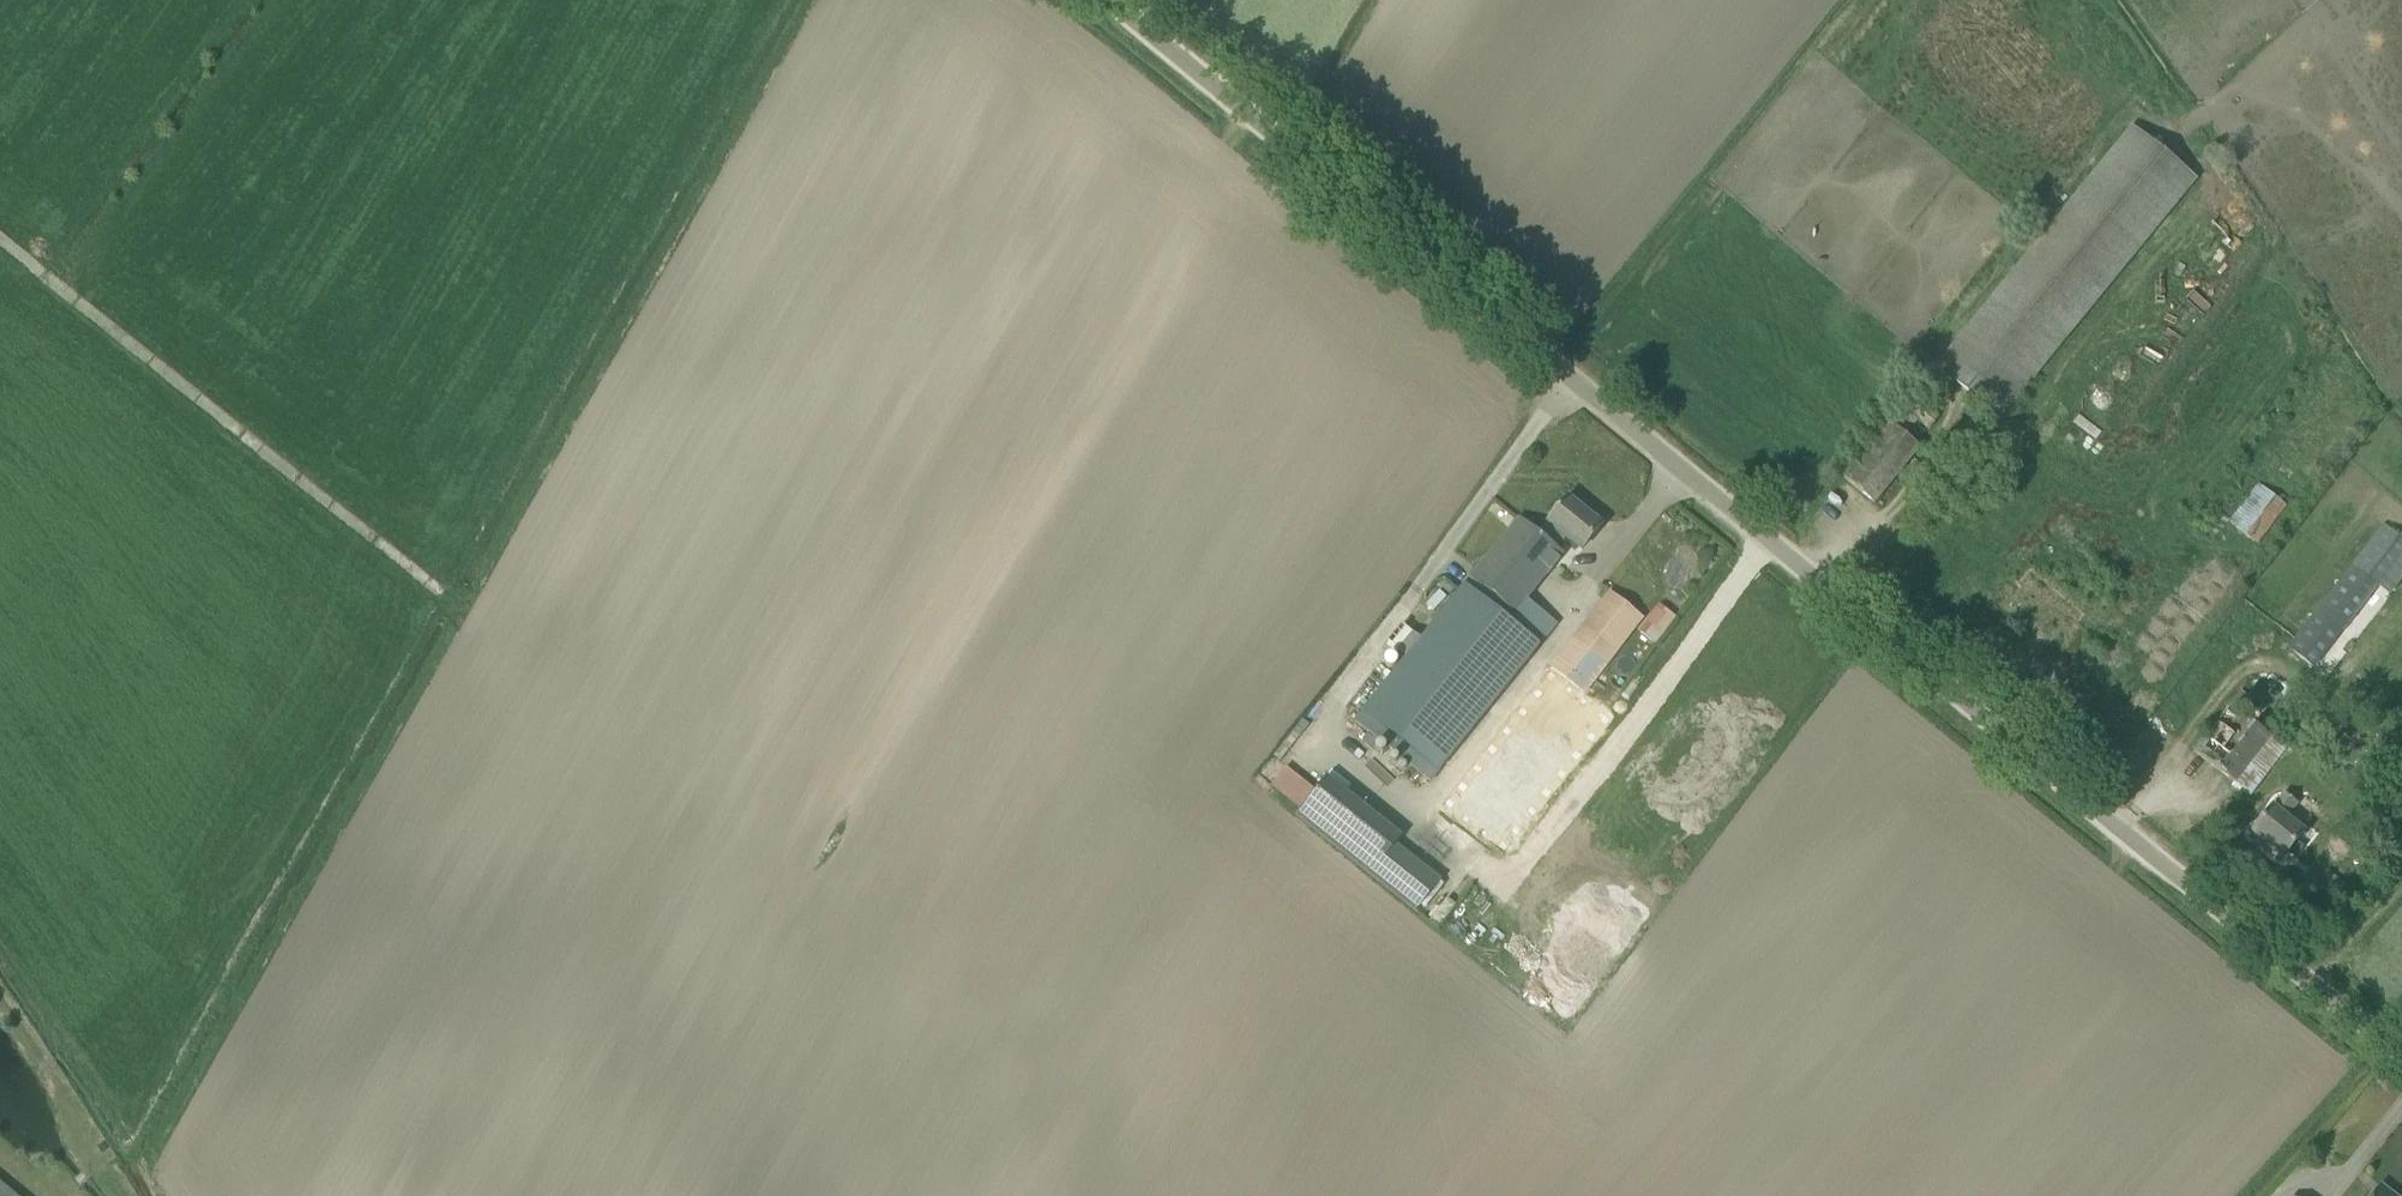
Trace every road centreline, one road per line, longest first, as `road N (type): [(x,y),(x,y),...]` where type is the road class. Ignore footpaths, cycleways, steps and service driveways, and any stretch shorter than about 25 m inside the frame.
road 1 (unclassified): [(2401,1029),(2218,889),(1128,0)]

